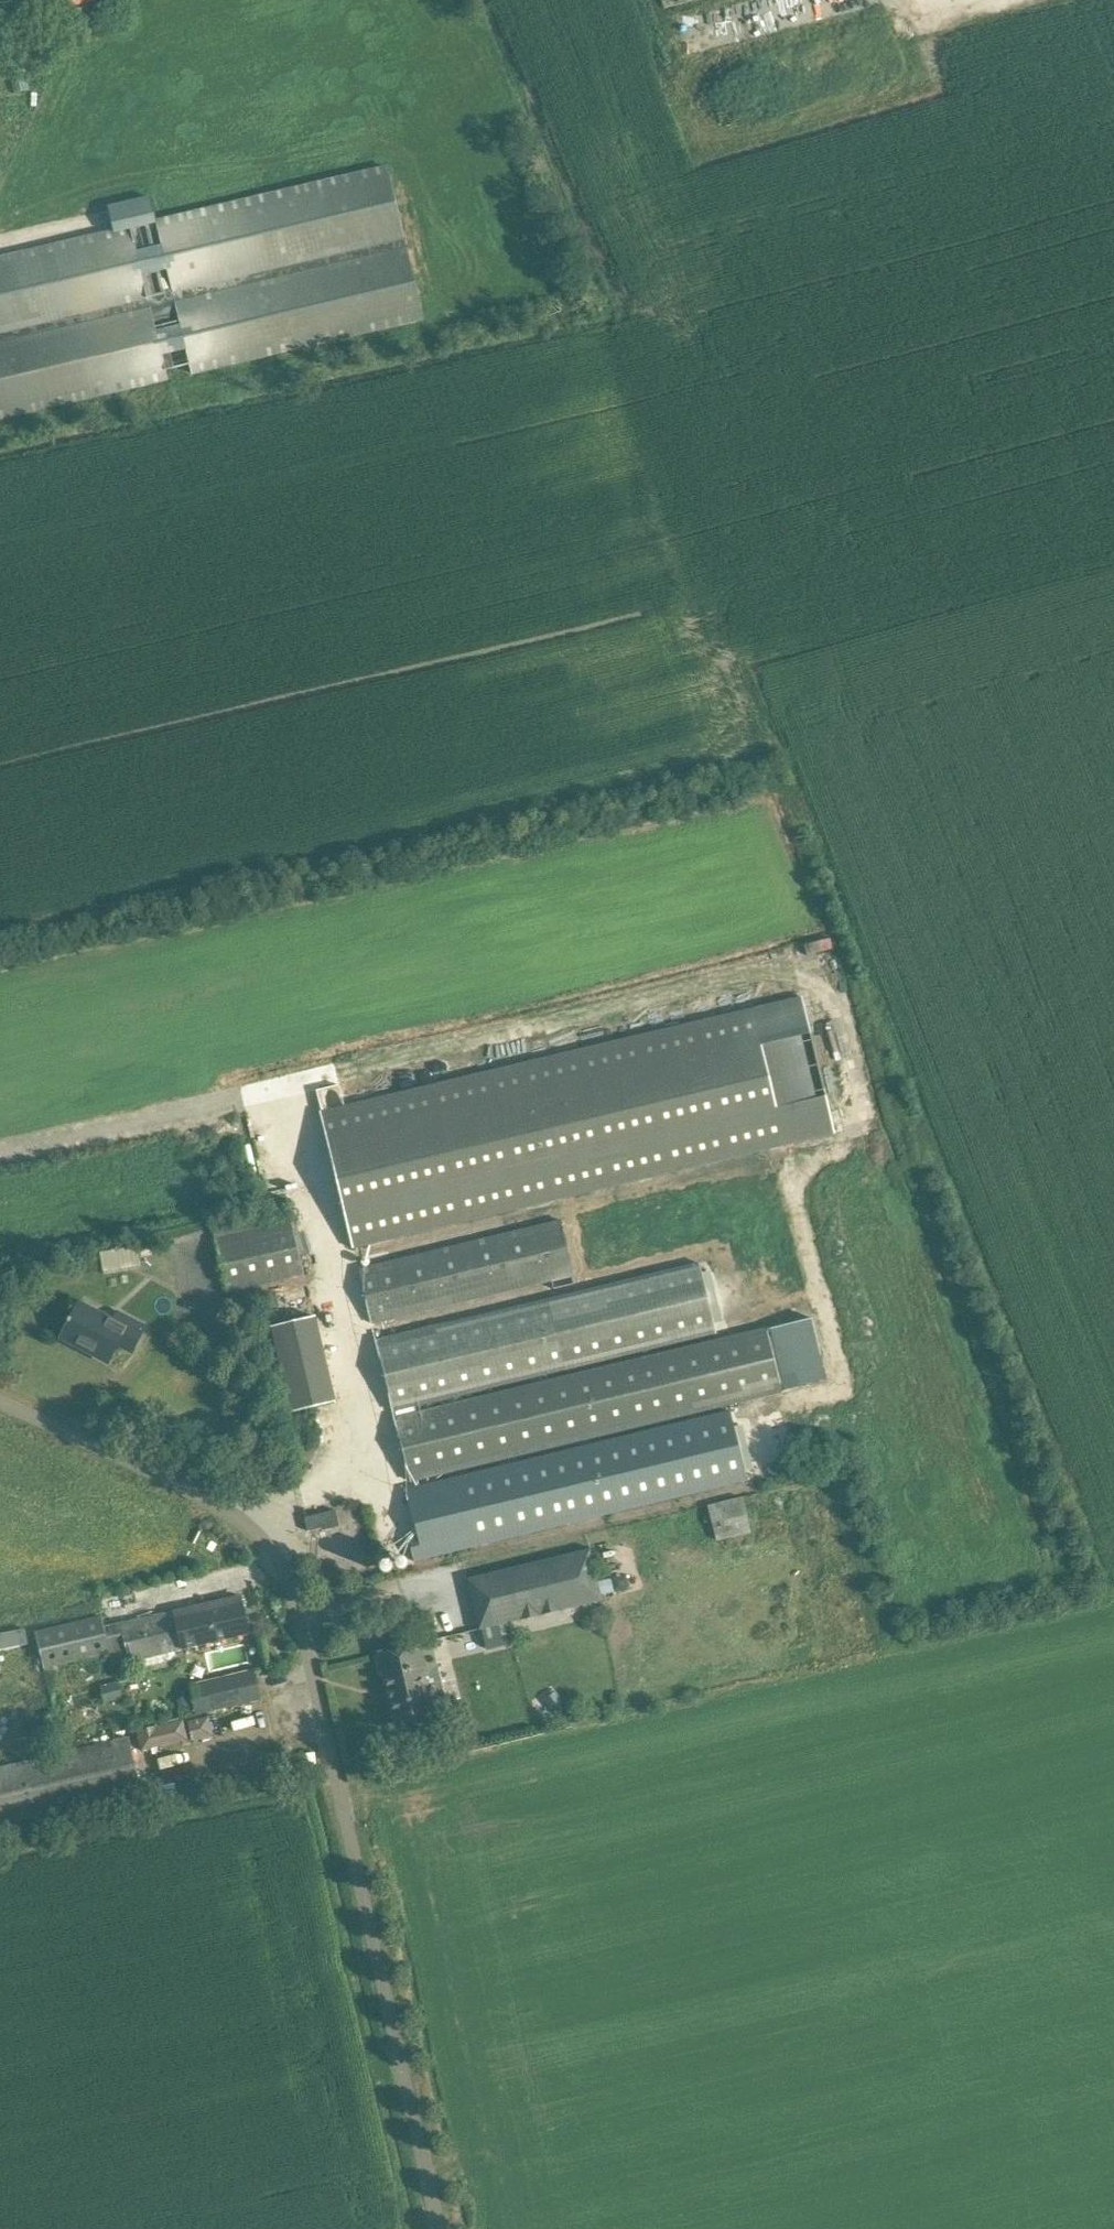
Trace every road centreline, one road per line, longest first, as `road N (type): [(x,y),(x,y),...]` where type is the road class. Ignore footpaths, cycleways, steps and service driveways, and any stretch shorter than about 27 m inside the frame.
road 1 (unclassified): [(440,2228),(278,1553),(258,1528),(215,1499),(0,1397)]

